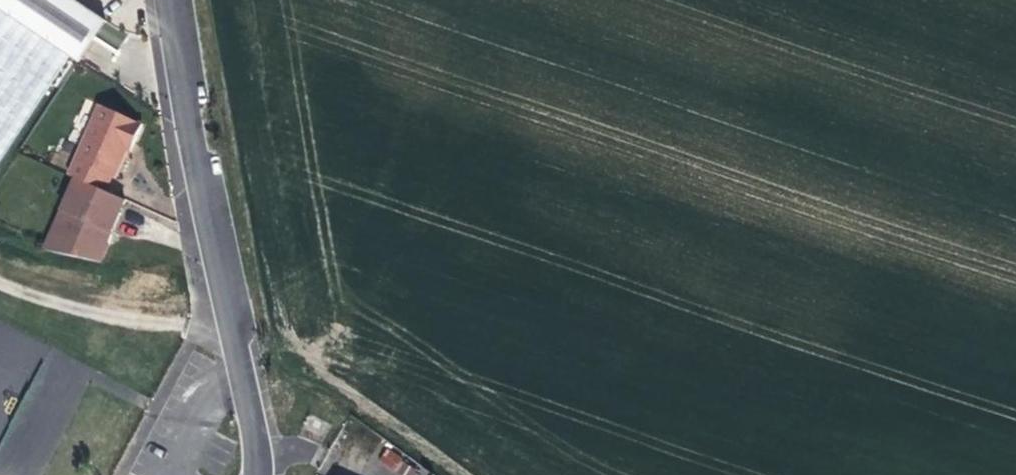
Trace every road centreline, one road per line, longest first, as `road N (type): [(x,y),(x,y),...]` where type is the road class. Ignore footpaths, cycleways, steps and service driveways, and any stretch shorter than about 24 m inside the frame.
road 1 (residential): [(169,0),(259,474)]
road 2 (track): [(226,292),(130,288),(0,254)]

